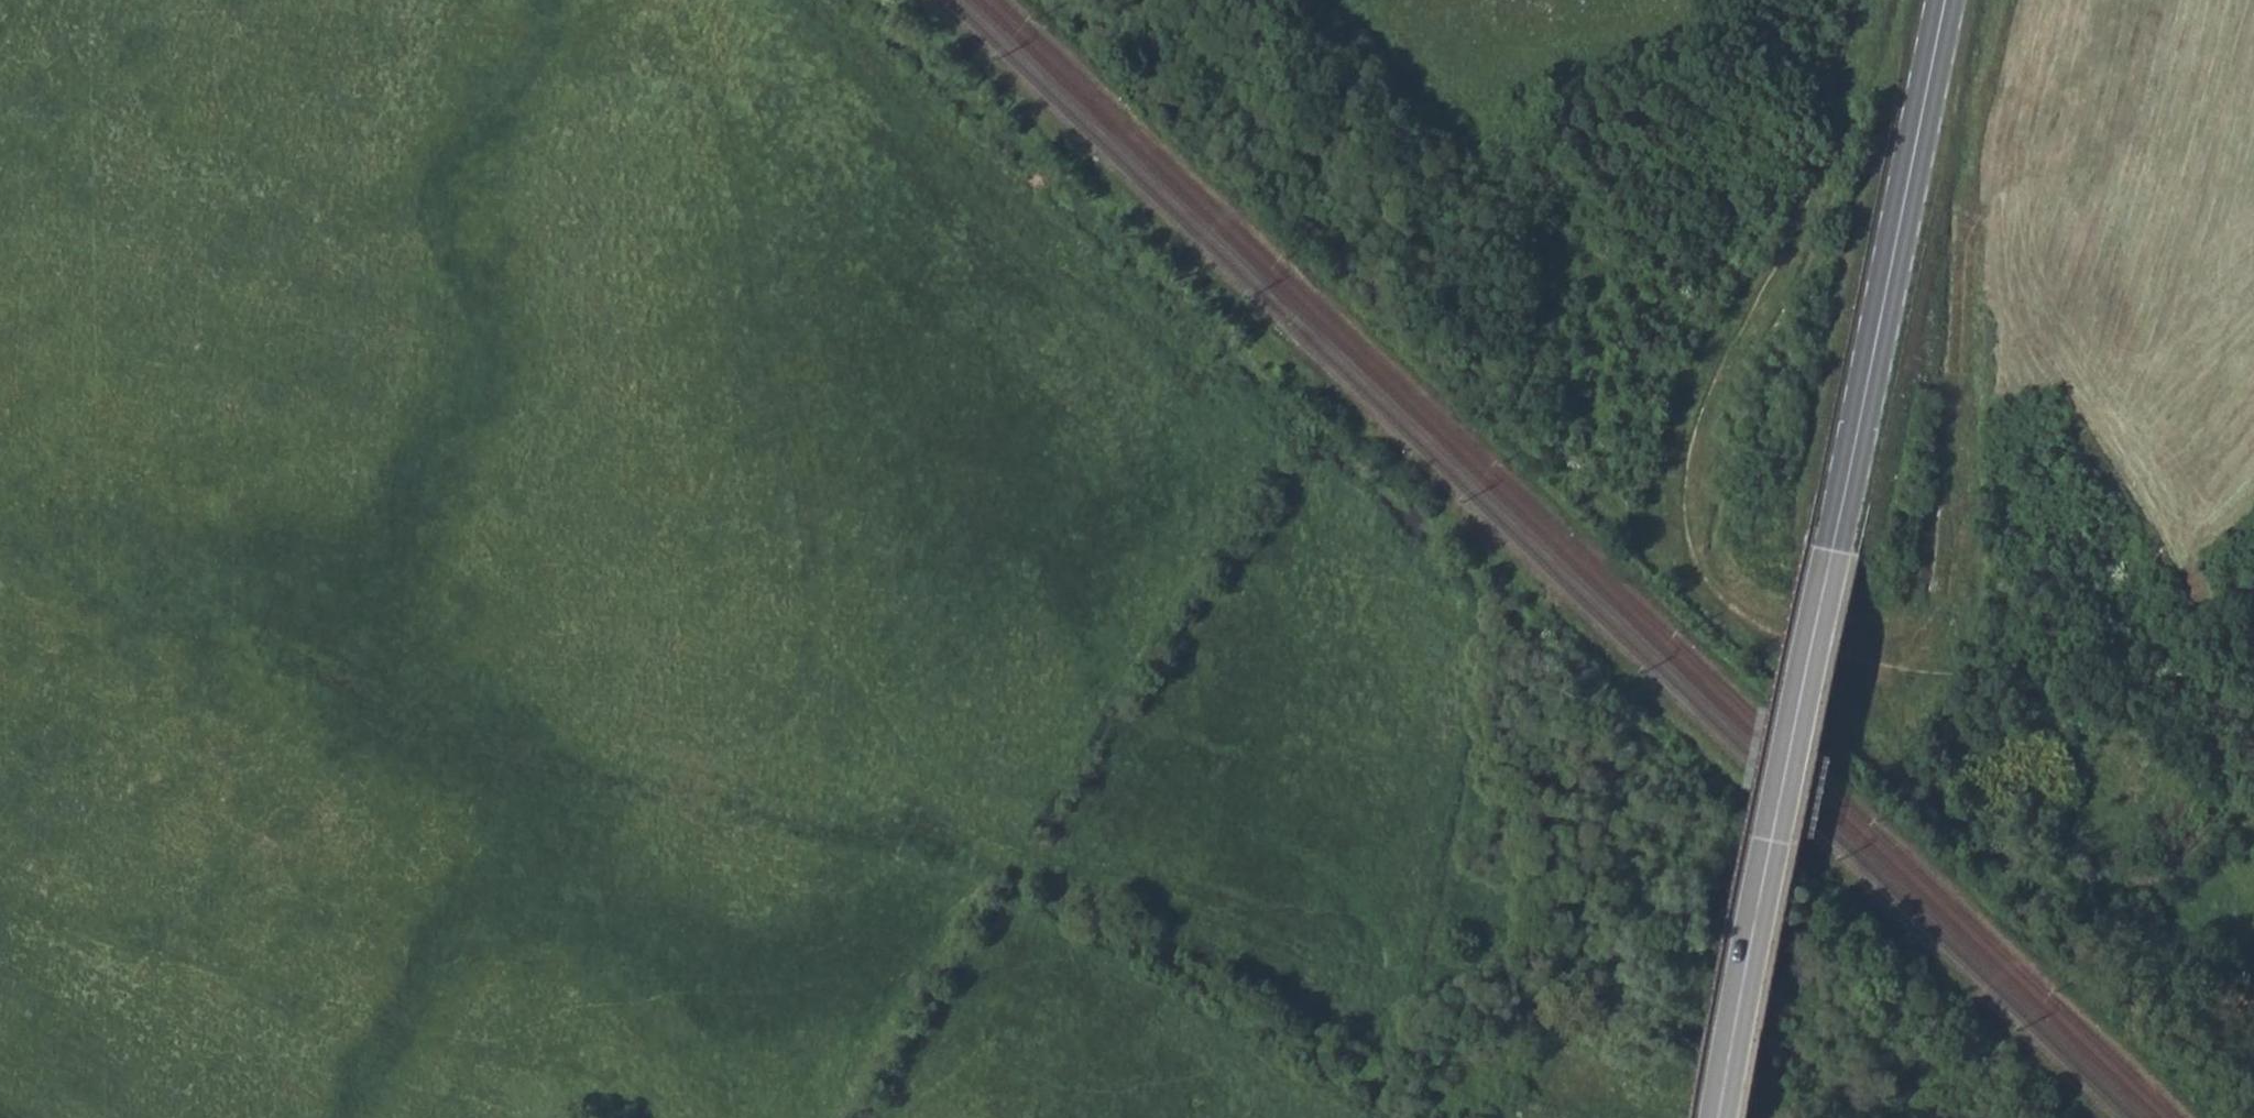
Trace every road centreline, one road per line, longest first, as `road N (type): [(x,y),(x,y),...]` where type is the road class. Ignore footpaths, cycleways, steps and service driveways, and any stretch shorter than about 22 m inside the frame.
road 1 (secondary): [(1945,0),(1723,1117)]
road 2 (track): [(2253,1077),(1926,774),(1912,728),(1937,675)]

